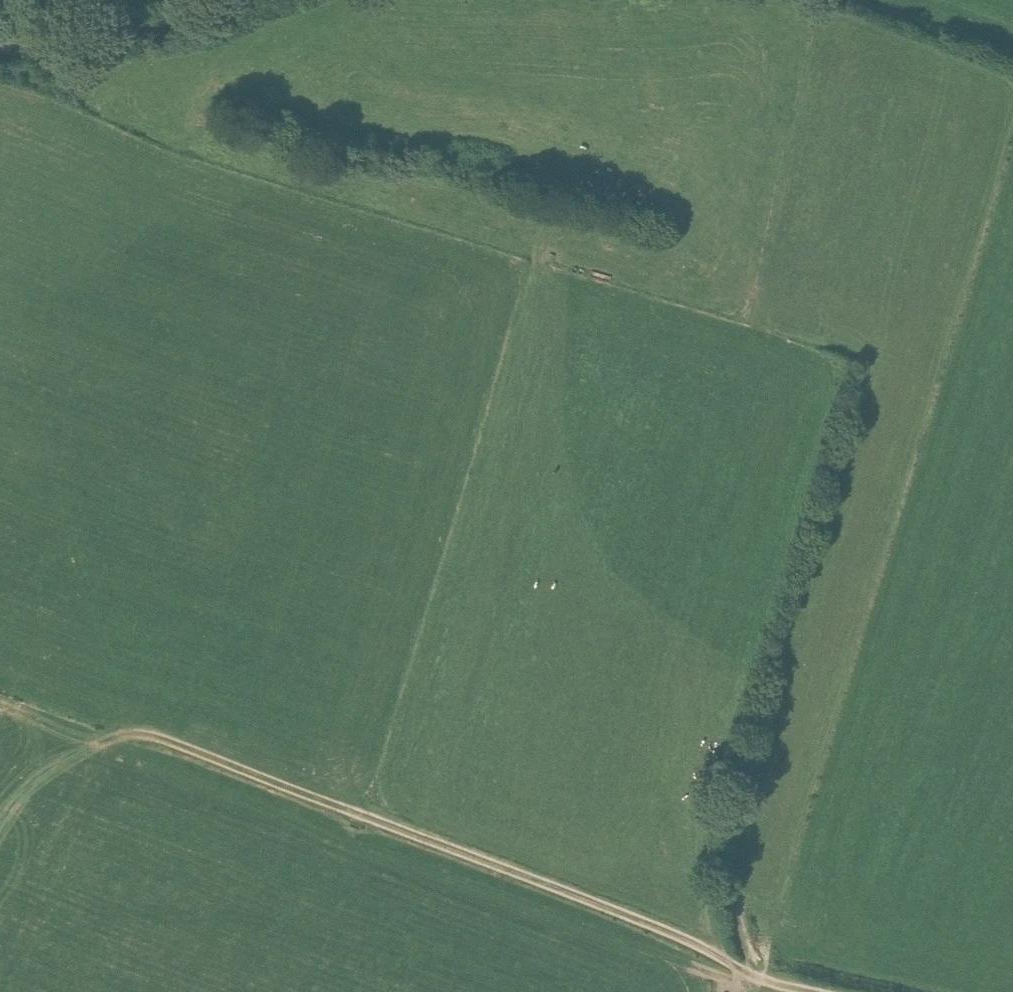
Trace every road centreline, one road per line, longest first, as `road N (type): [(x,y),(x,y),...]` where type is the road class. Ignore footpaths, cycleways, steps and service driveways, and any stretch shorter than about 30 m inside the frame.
road 1 (track): [(815,991),(139,736)]
road 2 (track): [(0,52),(34,53),(137,32),(222,0)]

